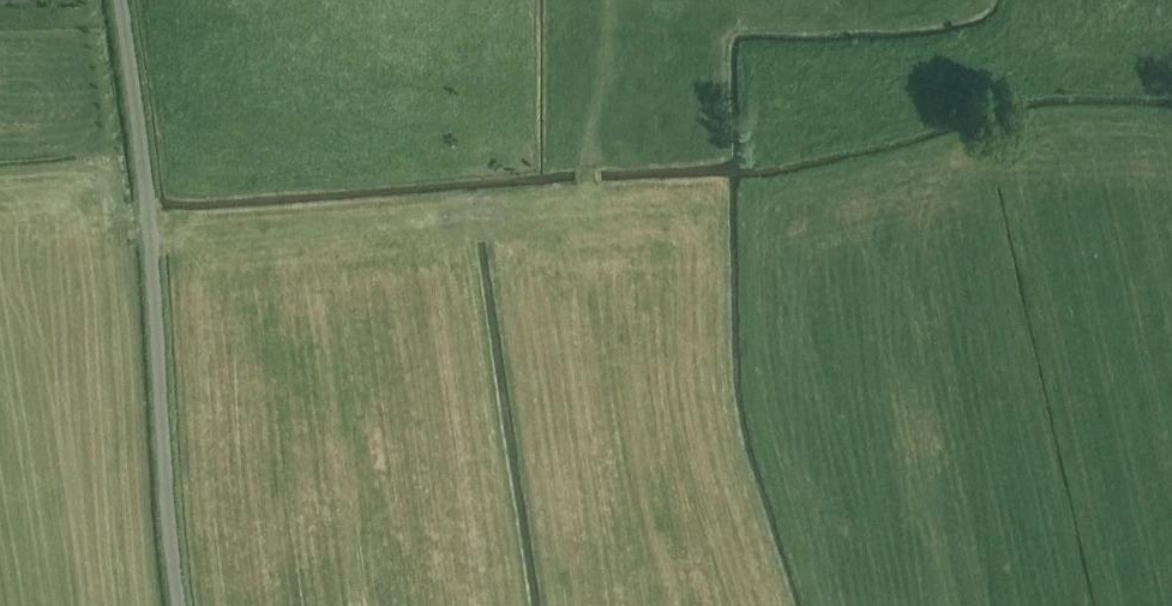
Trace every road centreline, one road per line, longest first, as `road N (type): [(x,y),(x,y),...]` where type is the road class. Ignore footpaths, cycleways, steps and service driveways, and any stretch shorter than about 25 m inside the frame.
road 1 (unclassified): [(190,605),(162,212),(124,0)]

